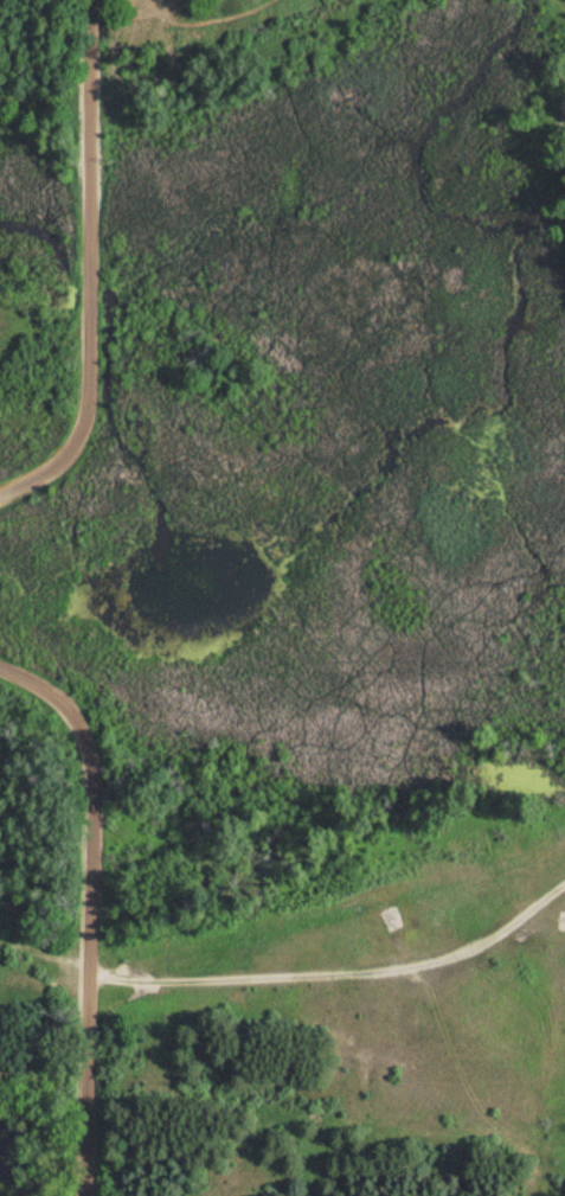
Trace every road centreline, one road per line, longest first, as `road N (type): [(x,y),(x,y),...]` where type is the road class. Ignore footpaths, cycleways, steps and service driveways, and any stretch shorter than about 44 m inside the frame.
road 1 (track): [(564,1053),(547,1077),(486,1080),(371,1008),(136,1000),(85,970),(41,967),(0,953)]
road 2 (residential): [(85,1195),(84,765),(68,701),(0,667)]
road 3 (residential): [(0,493),(65,462),(96,427),(96,0)]
road 4 (track): [(376,0),(274,52),(139,92),(97,84)]

